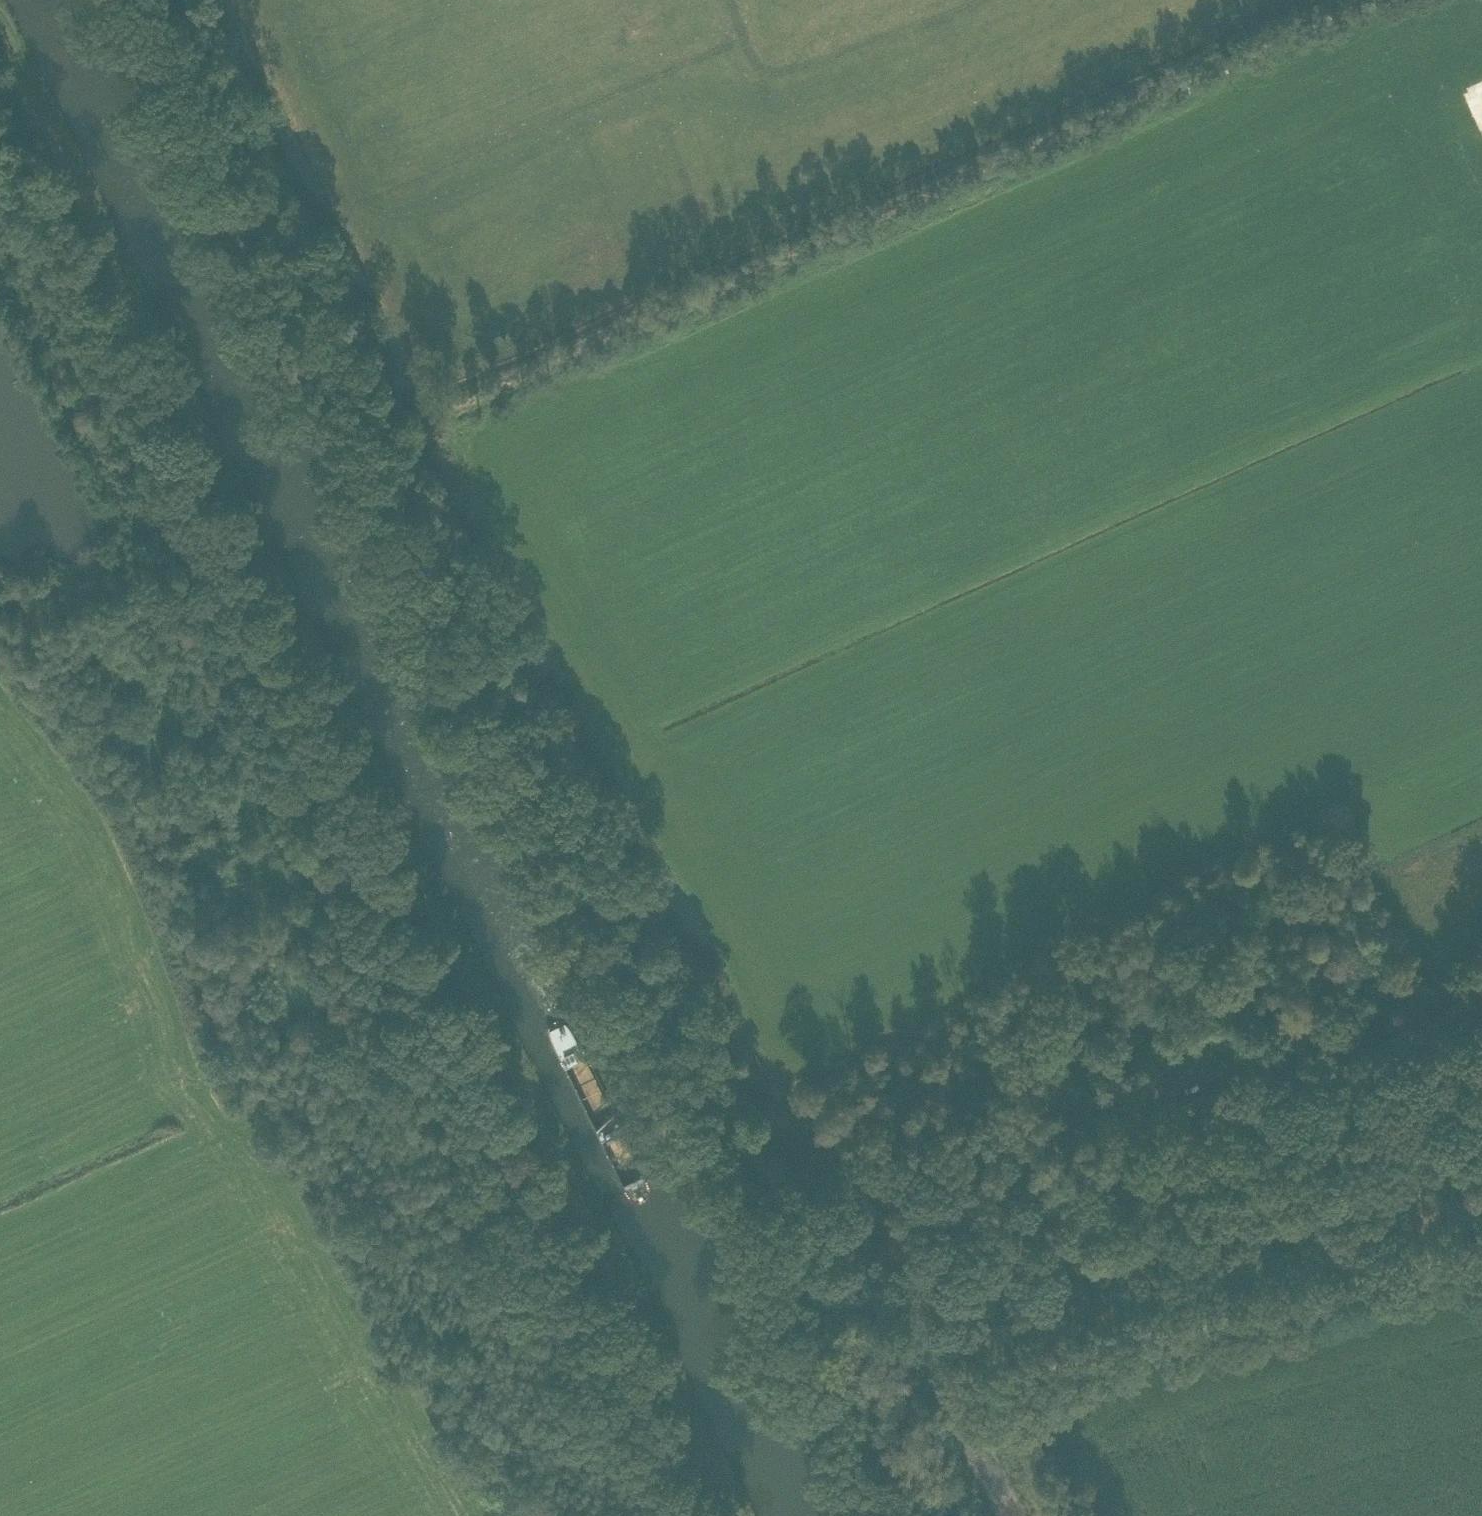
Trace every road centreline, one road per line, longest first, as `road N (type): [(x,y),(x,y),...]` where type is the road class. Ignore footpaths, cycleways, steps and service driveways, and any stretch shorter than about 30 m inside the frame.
road 1 (track): [(737,1515),(0,12)]

